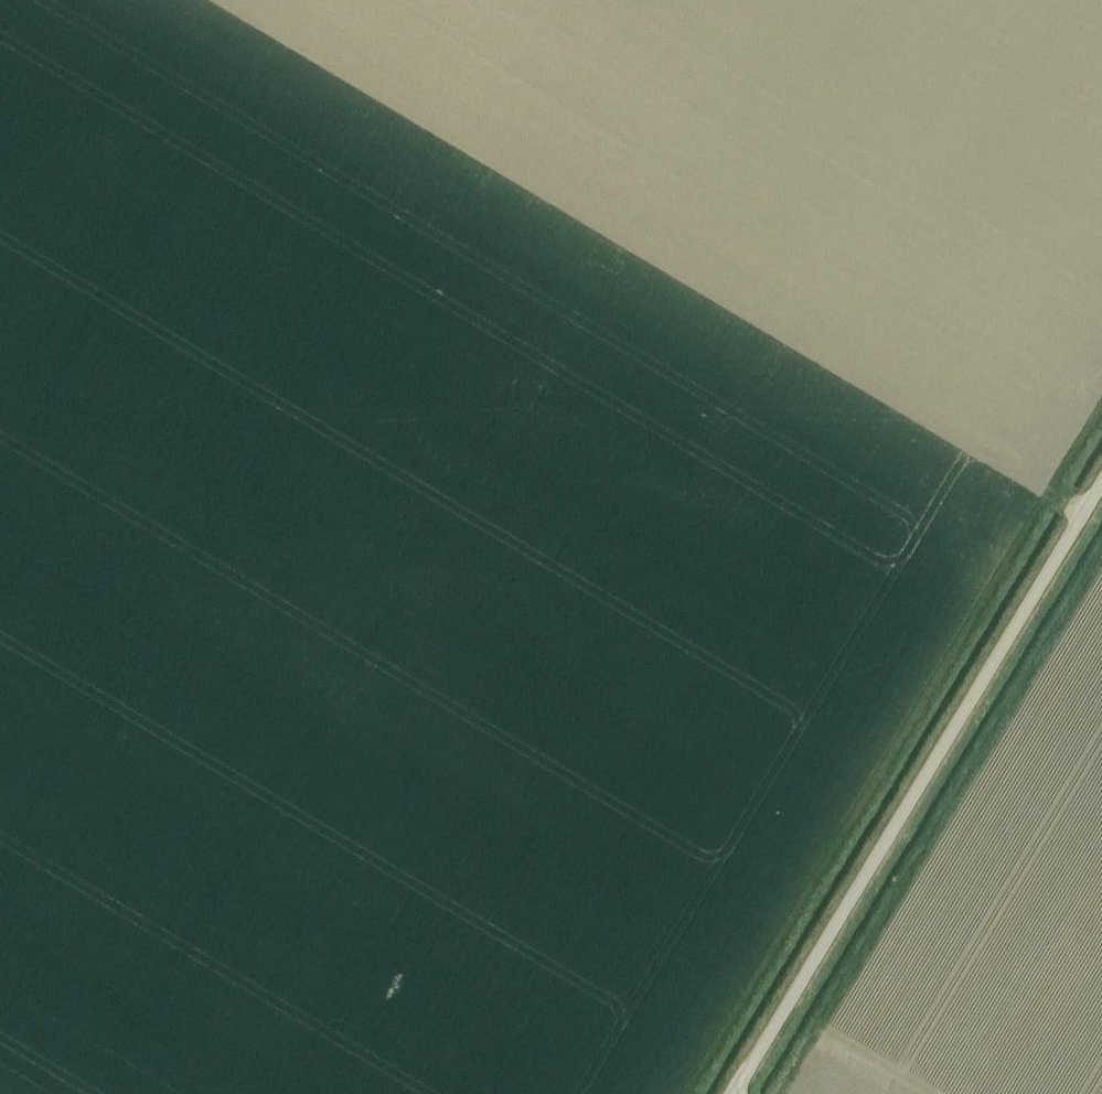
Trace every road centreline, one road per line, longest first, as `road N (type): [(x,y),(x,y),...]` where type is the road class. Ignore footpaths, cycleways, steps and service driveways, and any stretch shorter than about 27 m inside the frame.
road 1 (unclassified): [(732,1093),(1101,492)]

